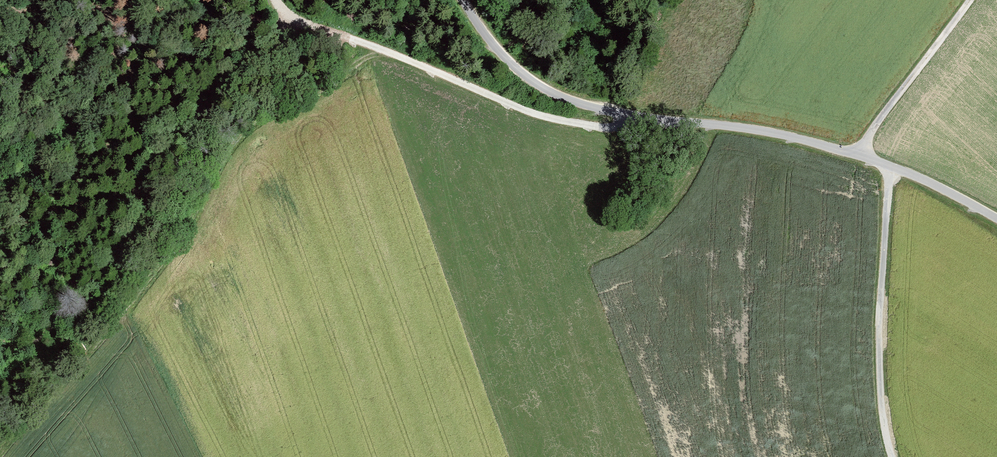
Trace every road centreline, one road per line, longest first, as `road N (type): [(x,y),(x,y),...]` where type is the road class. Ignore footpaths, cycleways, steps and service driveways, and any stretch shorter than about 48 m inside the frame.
road 1 (unclassified): [(894,166),(743,127),(632,116),(556,94),(507,60),(461,0)]
road 2 (track): [(632,116),(597,127),(513,106),(297,22),(275,0)]
road 3 (unclassified): [(894,166),(880,306),(881,400),(893,456)]
road 4 (track): [(971,0),(874,129),(862,157)]

